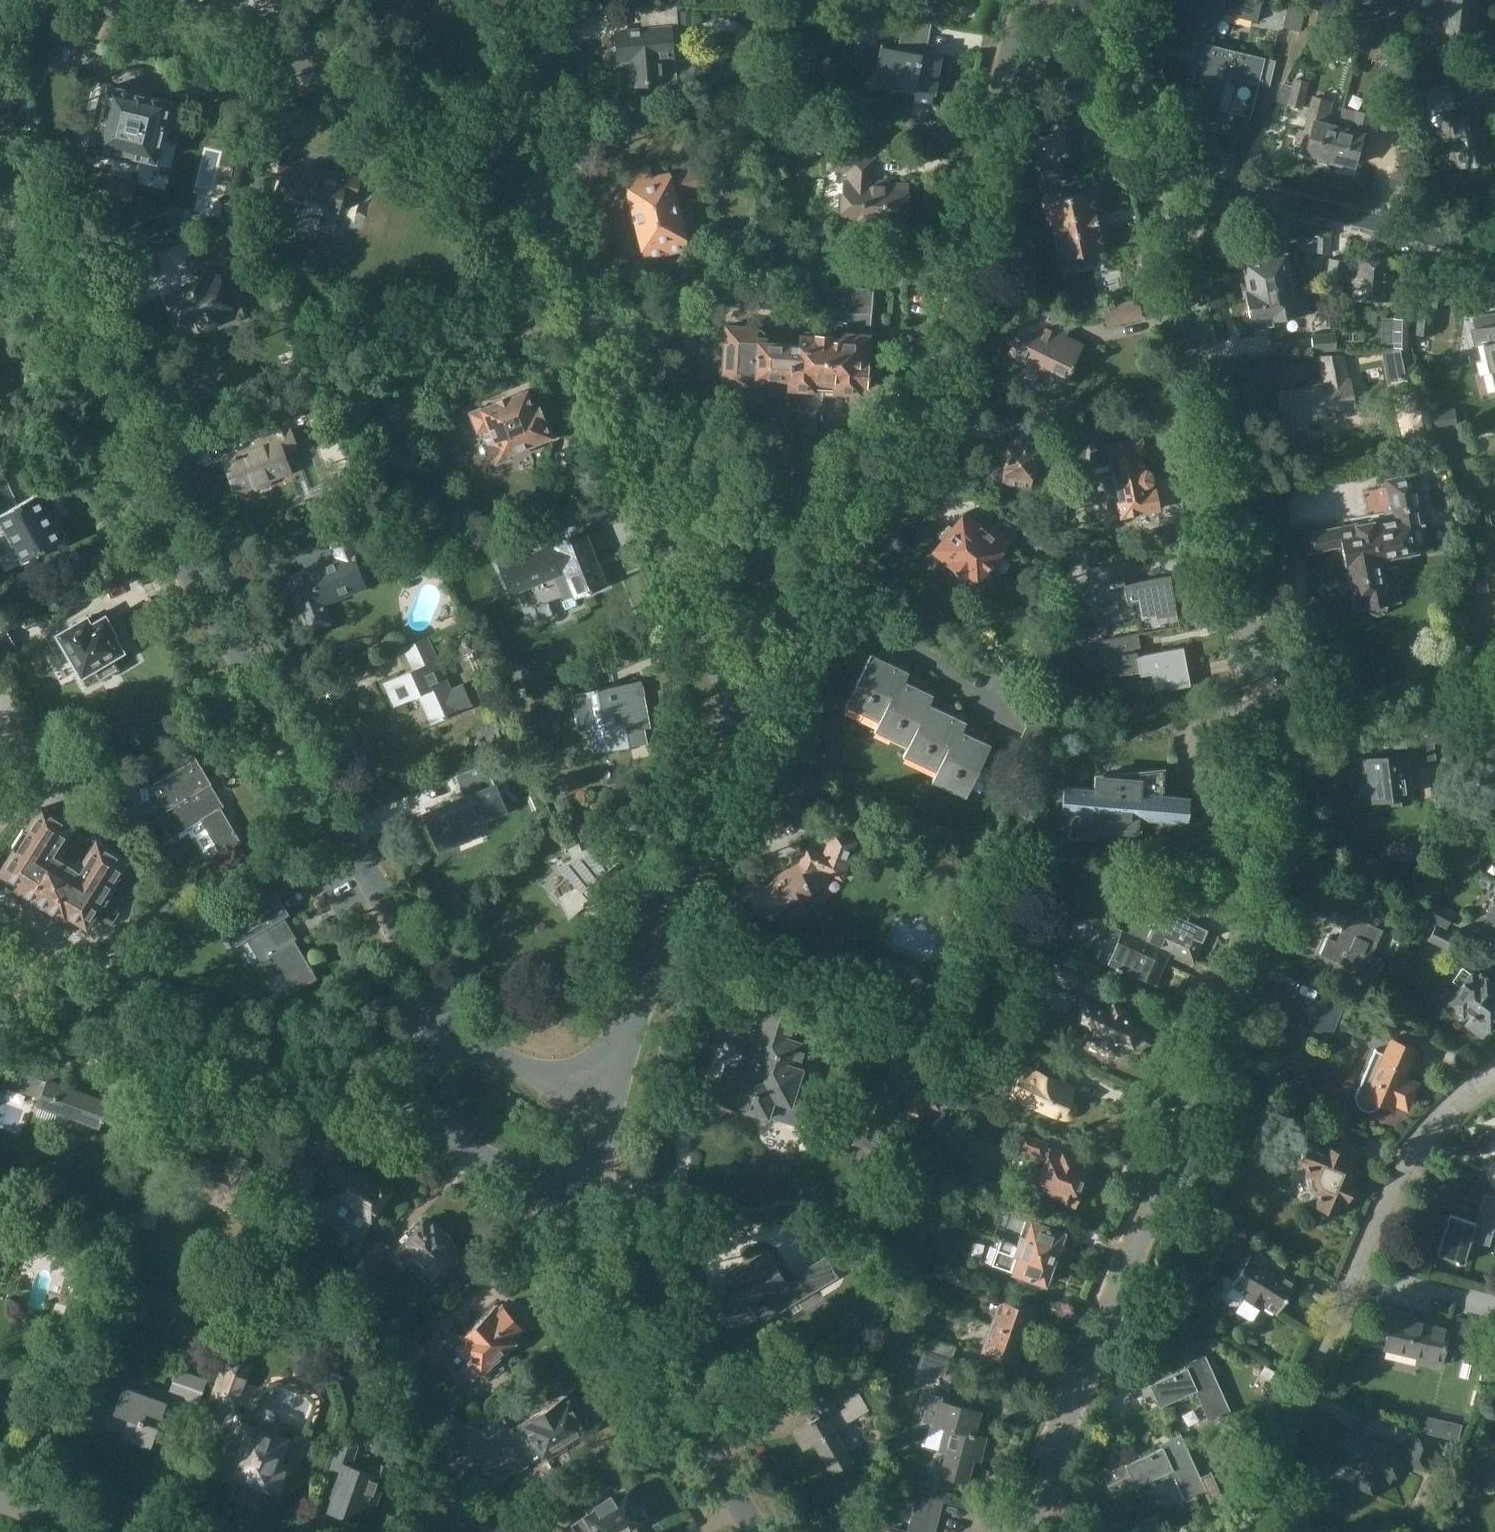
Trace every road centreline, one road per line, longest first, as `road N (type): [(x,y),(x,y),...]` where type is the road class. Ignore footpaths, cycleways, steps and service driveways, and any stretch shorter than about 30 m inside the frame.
road 1 (residential): [(1167,191),(1285,810),(1278,861),(1218,1051),(1083,1384),(1035,1531)]
road 2 (residential): [(0,147),(92,421),(443,1054)]
road 3 (residential): [(725,781),(882,510),(935,396),(1027,0)]
road 4 (residential): [(725,781),(650,501),(541,224)]
road 5 (residential): [(1494,1076),(1437,1121),(1392,1190),(1243,1531)]
road 6 (residential): [(541,224),(339,86),(82,0)]
road 7 (residential): [(426,1099),(383,1105),(167,1047),(0,975)]
road 8 (residential): [(567,1182),(605,1271),(758,1531)]
road 9 (residential): [(578,1090),(623,1046),(725,781)]
road 10 (residential): [(1494,252),(1231,183),(1167,191)]
road 11 (residential): [(541,224),(554,185),(547,0)]
road 12 (residential): [(1167,191),(1133,0)]
road 13 (residential): [(426,1099),(478,1147),(567,1182)]
road 14 (residential): [(578,1090),(521,1062),(443,1054)]
road 15 (residential): [(567,1182),(605,1164),(578,1090)]

